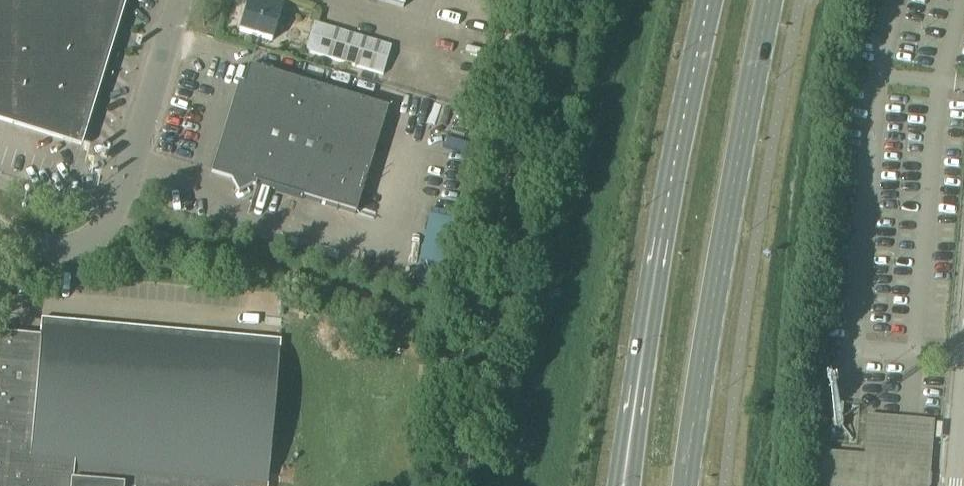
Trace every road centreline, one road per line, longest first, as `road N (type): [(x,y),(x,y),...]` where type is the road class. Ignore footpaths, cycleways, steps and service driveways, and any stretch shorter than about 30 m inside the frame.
road 1 (primary): [(686,485),(772,0)]
road 2 (unclassified): [(0,234),(60,246),(101,230),(177,0)]
road 3 (primary): [(715,0),(648,338)]
road 4 (primary): [(648,338),(615,485)]
road 5 (primary): [(648,338),(632,485)]

